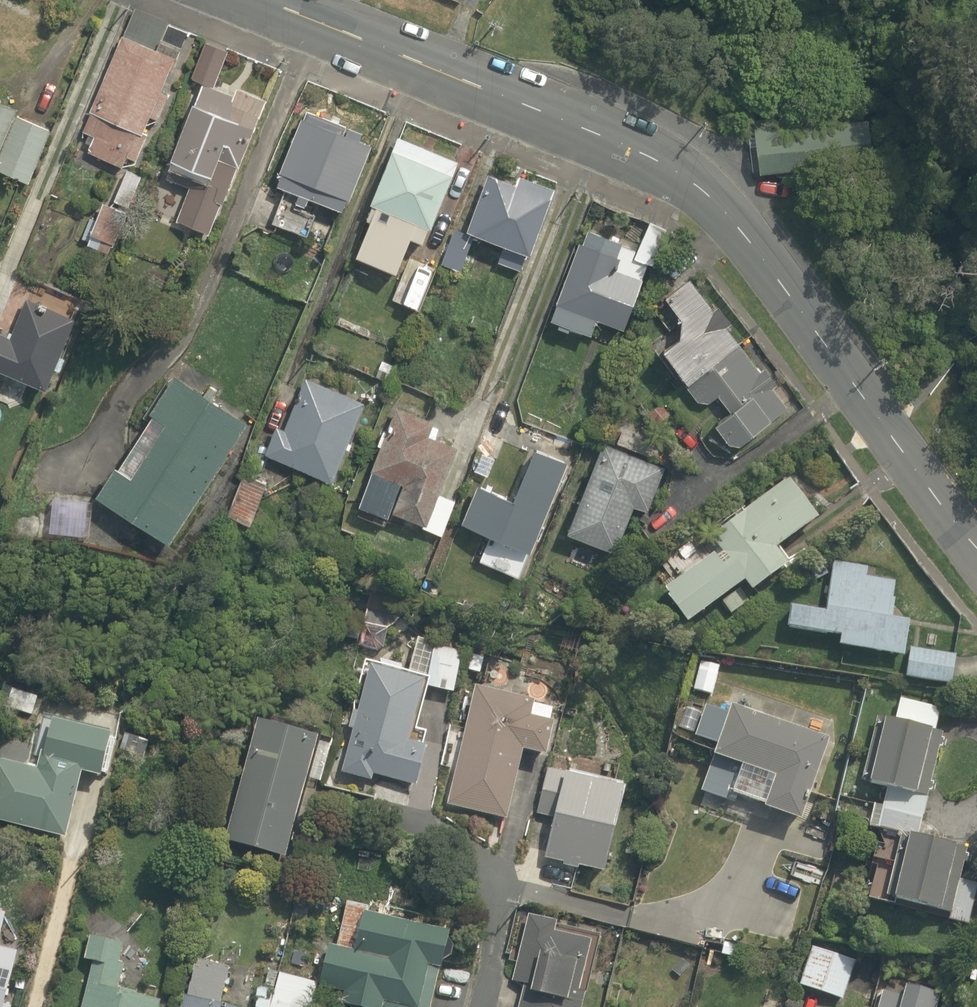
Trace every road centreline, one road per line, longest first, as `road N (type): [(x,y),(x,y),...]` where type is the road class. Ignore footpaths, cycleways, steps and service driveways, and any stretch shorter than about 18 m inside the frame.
road 1 (residential): [(264,0),(604,136),(716,204),(808,312),(921,483),(976,545)]
road 2 (residential): [(483,1006),(508,888),(482,861),(394,819)]

